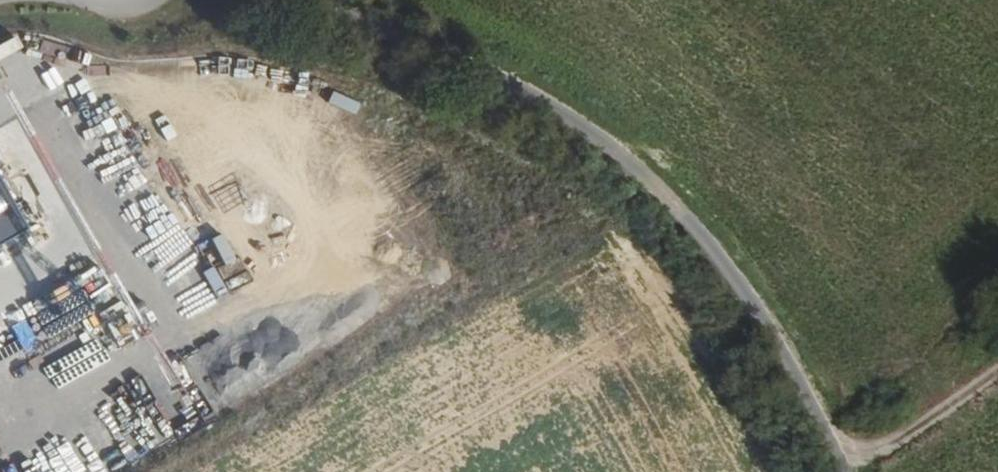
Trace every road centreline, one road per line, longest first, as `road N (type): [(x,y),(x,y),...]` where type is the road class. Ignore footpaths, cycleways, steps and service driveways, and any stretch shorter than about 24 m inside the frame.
road 1 (track): [(309,0),(571,130),(675,211),(741,299),(839,471)]
road 2 (track): [(997,376),(834,463)]

